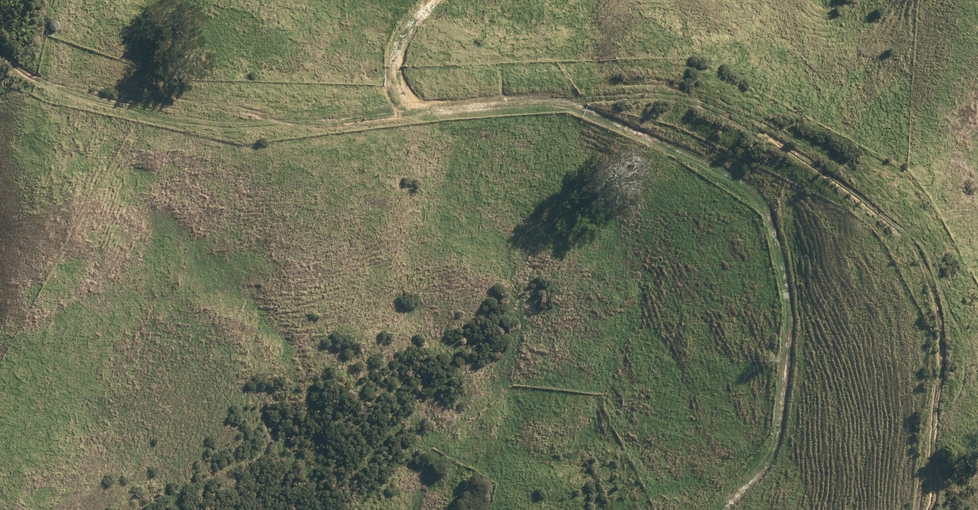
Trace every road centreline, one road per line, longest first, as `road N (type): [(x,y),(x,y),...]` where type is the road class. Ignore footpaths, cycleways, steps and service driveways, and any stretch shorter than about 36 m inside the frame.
road 1 (track): [(424,101),(666,89),(719,105),(869,197),(903,225),(933,298),(925,509)]
road 2 (track): [(561,92),(731,177),(764,210),(788,326),(777,417),(757,475),(722,509)]
road 3 (track): [(0,47),(37,79),(212,111),(424,101)]
road 4 (track): [(427,0),(401,32),(394,68),(403,88),(424,101)]

